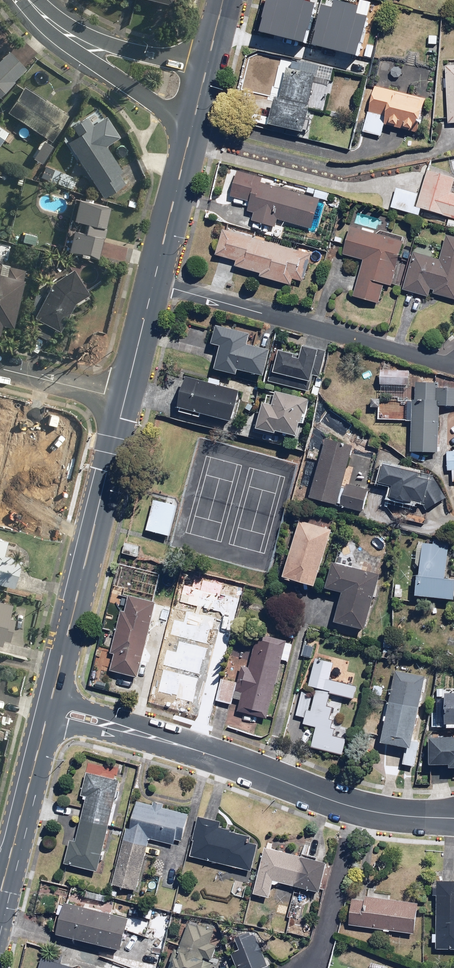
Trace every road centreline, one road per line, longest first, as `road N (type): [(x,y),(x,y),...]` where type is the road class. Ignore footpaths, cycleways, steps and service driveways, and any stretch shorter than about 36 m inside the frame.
road 1 (residential): [(453,817),(377,813),(47,710)]
road 2 (secondary): [(124,400),(47,710)]
road 3 (residential): [(152,284),(453,369)]
road 4 (secondary): [(47,710),(0,900)]
road 5 (residential): [(181,164),(130,93),(62,27)]
road 6 (residential): [(62,27),(206,66)]
road 7 (residential): [(124,400),(0,369)]
road 8 (secondary): [(181,164),(152,284)]
road 9 (secondary): [(152,284),(124,400)]

